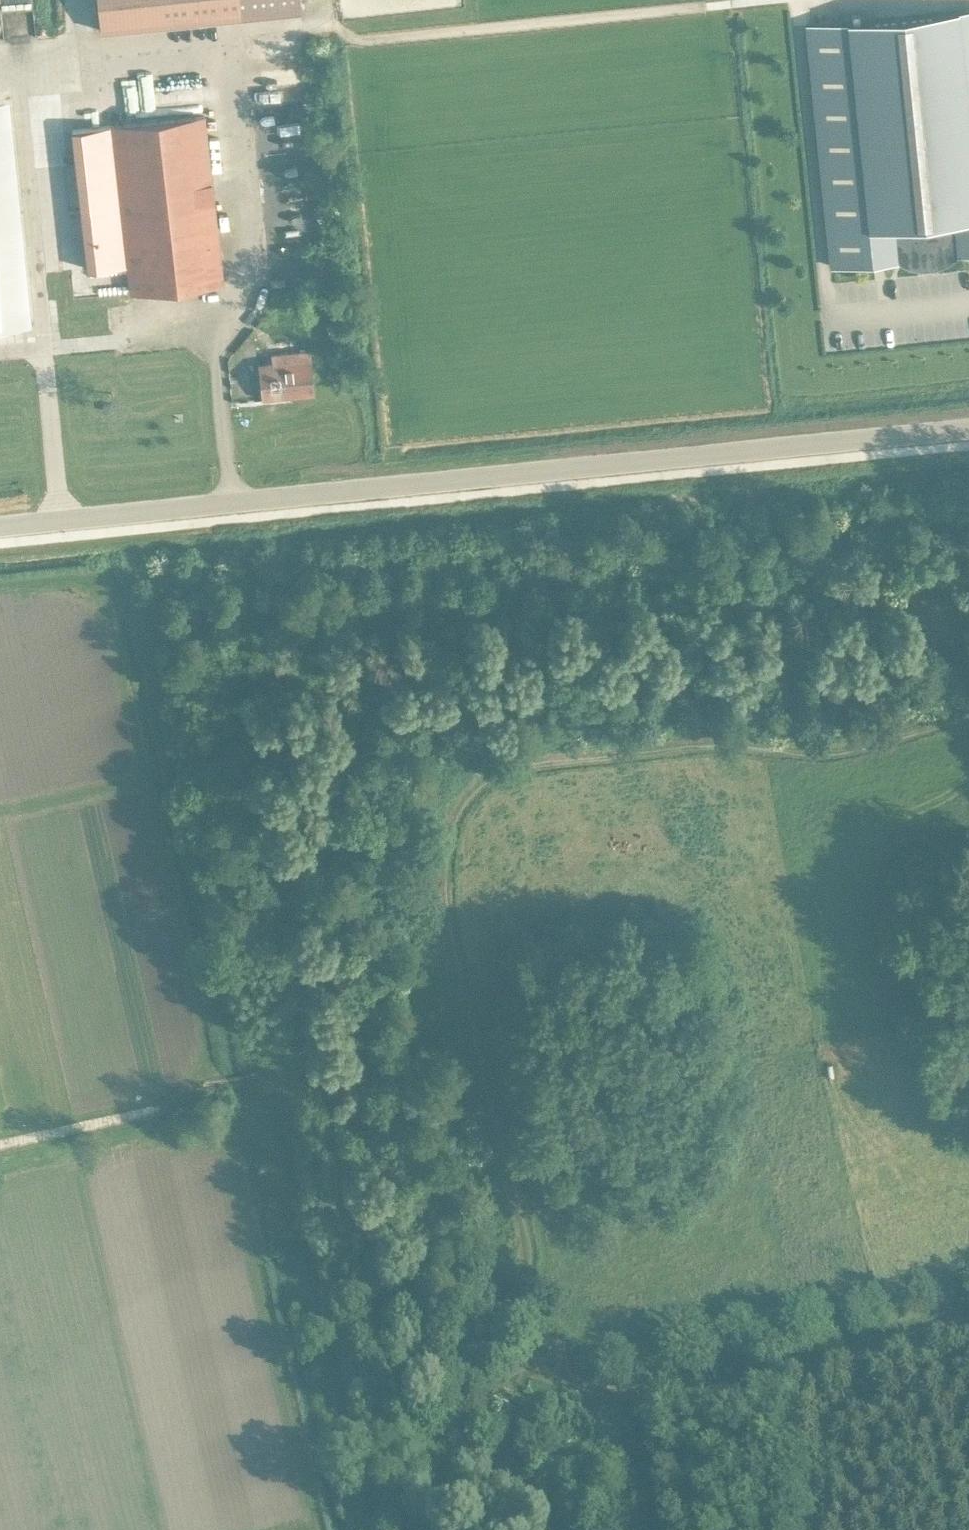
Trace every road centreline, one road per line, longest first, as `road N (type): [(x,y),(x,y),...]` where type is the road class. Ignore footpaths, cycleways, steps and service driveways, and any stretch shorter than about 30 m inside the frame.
road 1 (unclassified): [(0,529),(968,431)]

